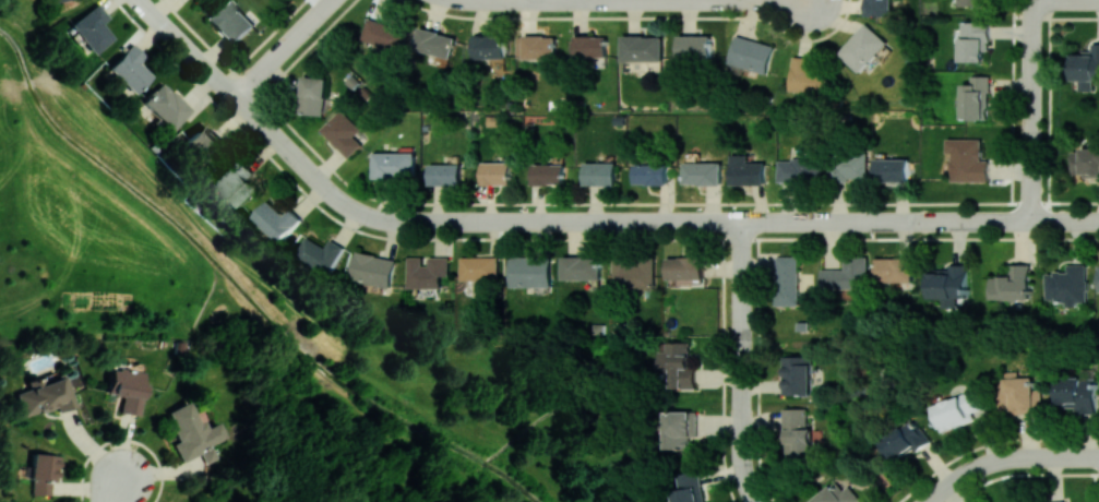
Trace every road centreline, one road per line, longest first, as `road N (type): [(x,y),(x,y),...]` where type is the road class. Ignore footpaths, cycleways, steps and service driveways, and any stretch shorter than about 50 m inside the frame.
road 1 (residential): [(140,0),(334,195),(368,215),(405,222),(1032,220)]
road 2 (residential): [(742,220),(742,455),(756,501)]
road 3 (residential): [(551,0),(804,0)]
road 4 (residential): [(929,501),(991,463),(1098,456)]
road 5 (residential): [(328,0),(236,96)]

